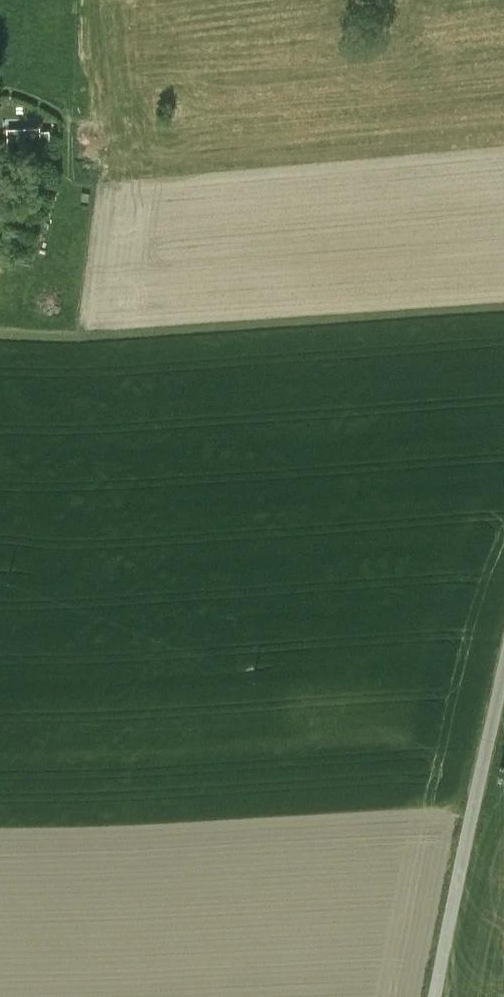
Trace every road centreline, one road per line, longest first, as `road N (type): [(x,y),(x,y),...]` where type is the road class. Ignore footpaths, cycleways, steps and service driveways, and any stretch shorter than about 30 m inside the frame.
road 1 (unclassified): [(436,996),(503,679)]

